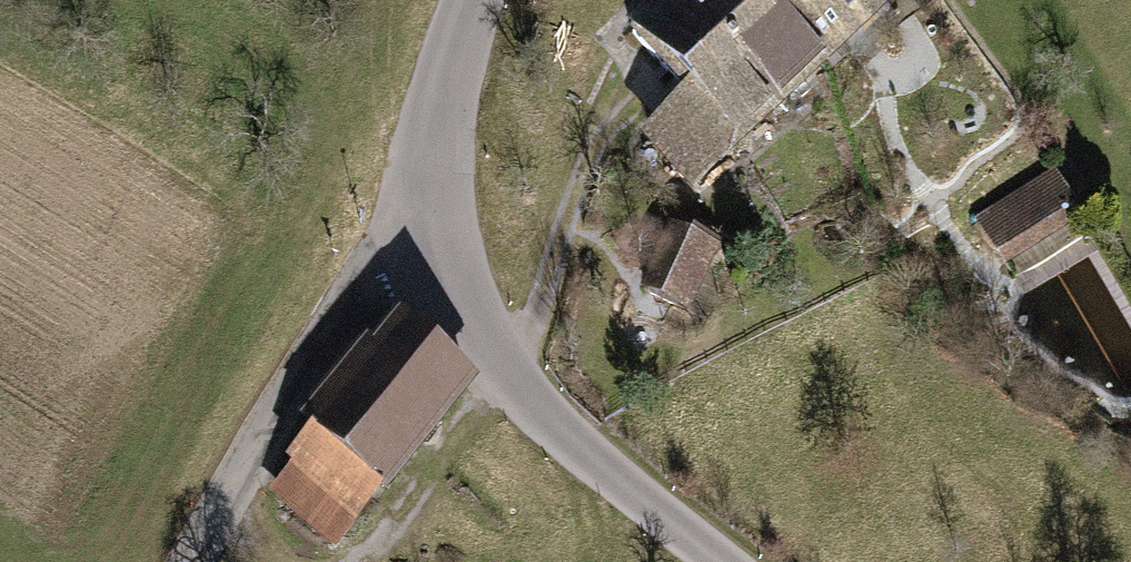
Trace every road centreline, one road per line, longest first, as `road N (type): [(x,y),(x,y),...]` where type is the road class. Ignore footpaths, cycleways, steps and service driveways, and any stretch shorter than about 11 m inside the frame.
road 1 (tertiary): [(432,201),(457,281),(493,350),(561,430),(726,561)]
road 2 (unclassified): [(432,201),(295,386),(192,561)]
road 3 (tertiary): [(473,0),(440,115),(432,201)]

